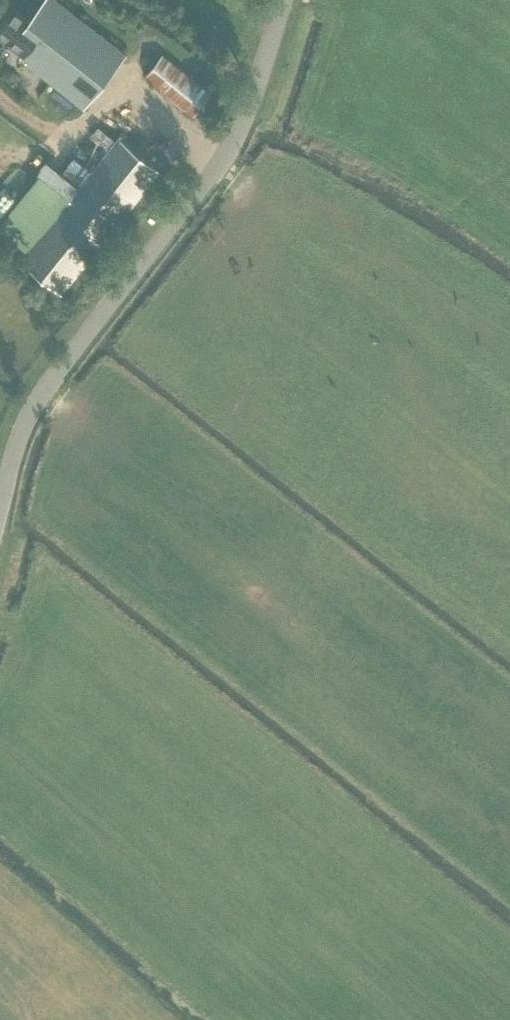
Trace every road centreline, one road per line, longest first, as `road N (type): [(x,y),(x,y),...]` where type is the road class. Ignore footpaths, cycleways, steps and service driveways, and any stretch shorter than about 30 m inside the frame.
road 1 (unclassified): [(0,492),(13,436),(36,396),(234,133),(278,0)]
road 2 (residential): [(509,624),(475,660),(377,720),(122,777)]
road 3 (residential): [(509,511),(364,411)]
road 4 (residential): [(122,777),(0,802)]

